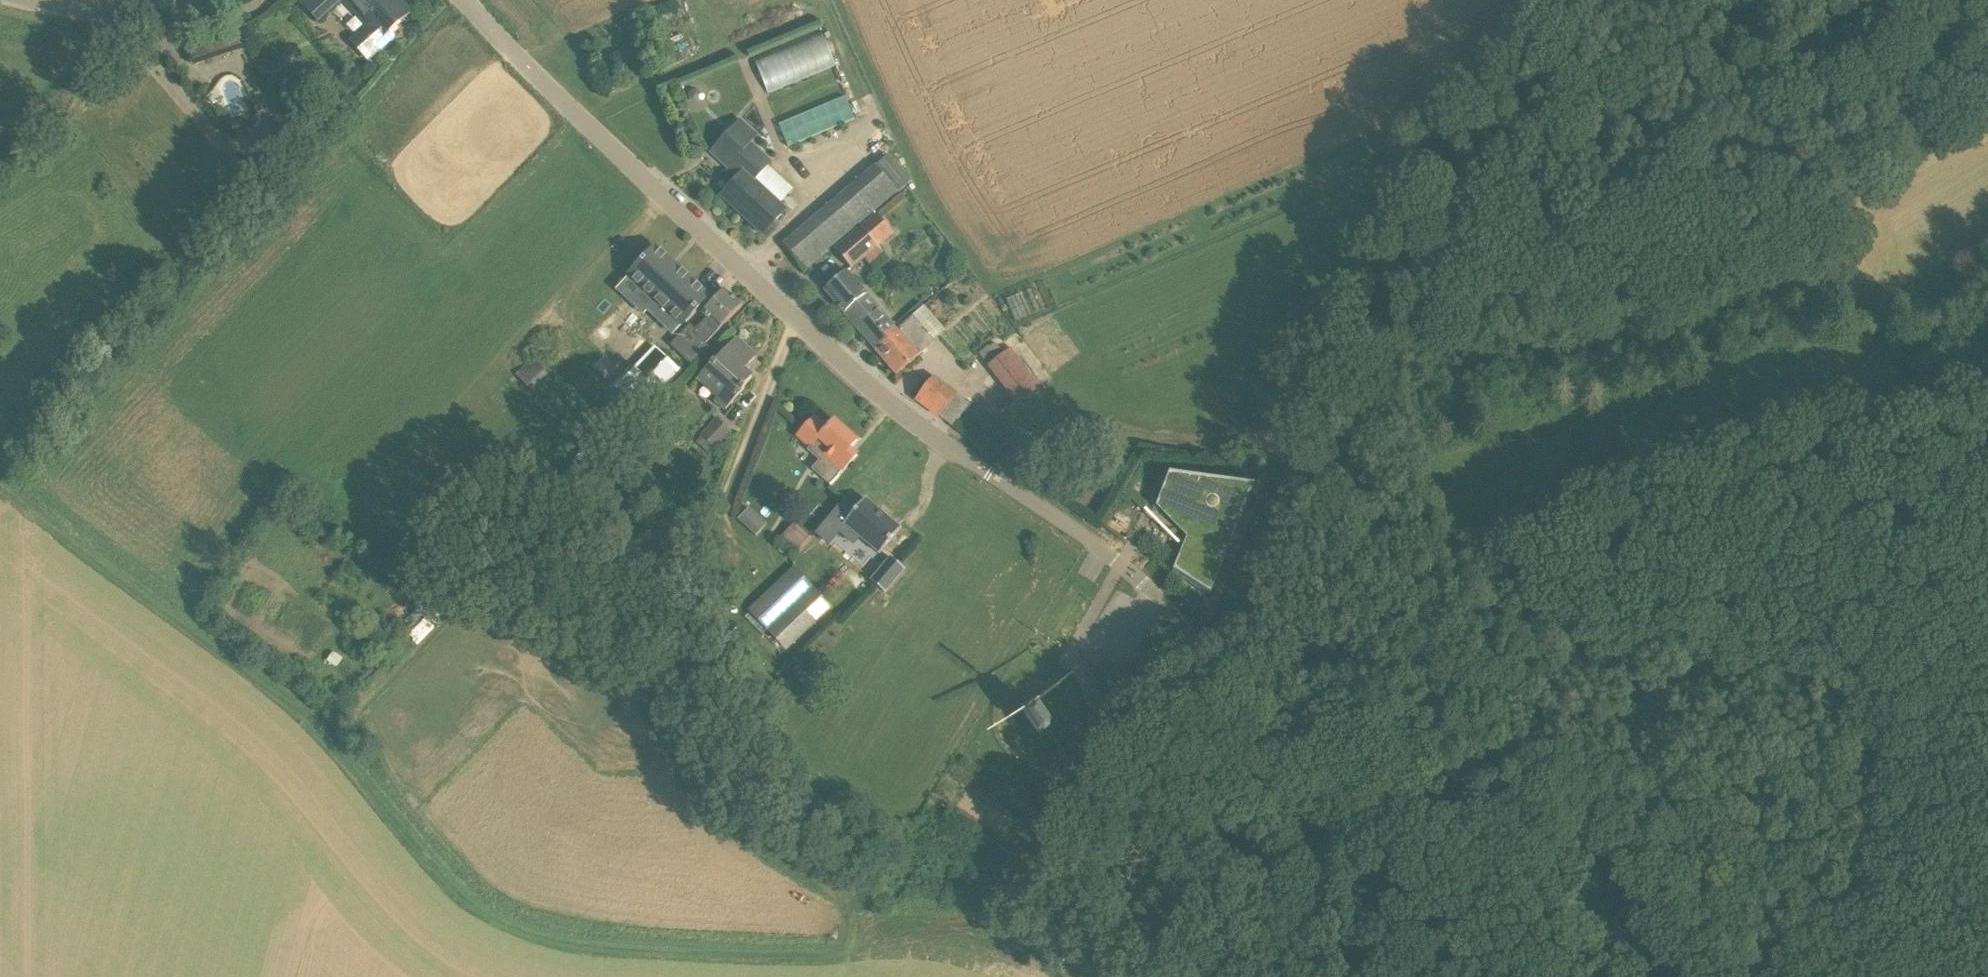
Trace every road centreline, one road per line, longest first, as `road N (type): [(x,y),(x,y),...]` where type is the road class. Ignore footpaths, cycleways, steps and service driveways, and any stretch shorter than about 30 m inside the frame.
road 1 (unclassified): [(1655,976),(1283,733),(1190,629),(1109,553),(939,439),(794,317)]
road 2 (track): [(1211,654),(1266,501),(1310,429),(1334,364),(1386,164),(1437,104),(1605,0)]
road 3 (track): [(1987,404),(1460,555),(1447,549),(1407,444),(1380,424),(1340,419),(1310,429)]
road 4 (unclassified): [(842,946),(843,901),(754,838),(701,788),(670,726),(664,669),(794,317)]
road 5 (unclassified): [(794,317),(467,0)]

